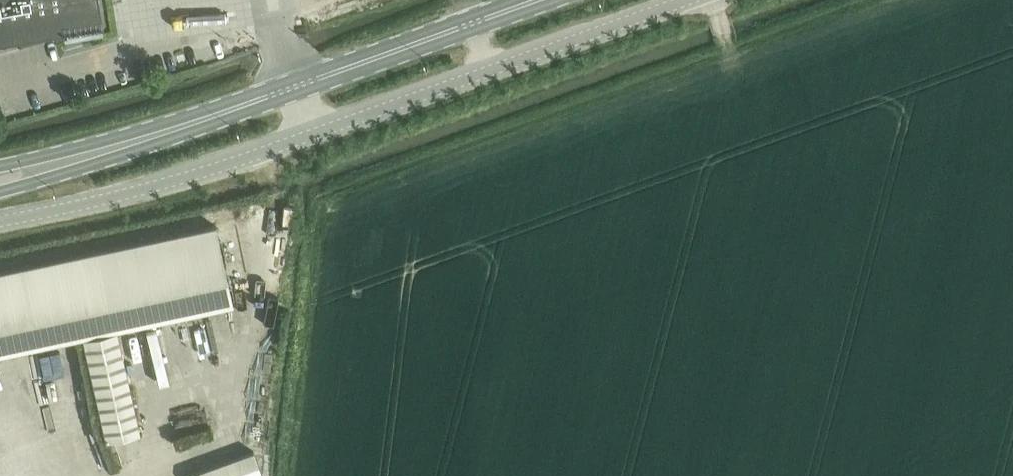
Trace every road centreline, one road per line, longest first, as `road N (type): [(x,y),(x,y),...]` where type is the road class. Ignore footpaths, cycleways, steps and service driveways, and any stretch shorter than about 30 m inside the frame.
road 1 (unclassified): [(686,0),(314,134)]
road 2 (unclassified): [(314,134),(162,185),(0,221)]
road 3 (secondary): [(296,86),(538,0)]
road 4 (secondary): [(0,191),(182,127)]
road 5 (secondary): [(182,127),(0,167)]
road 6 (secondary): [(182,127),(296,86)]

